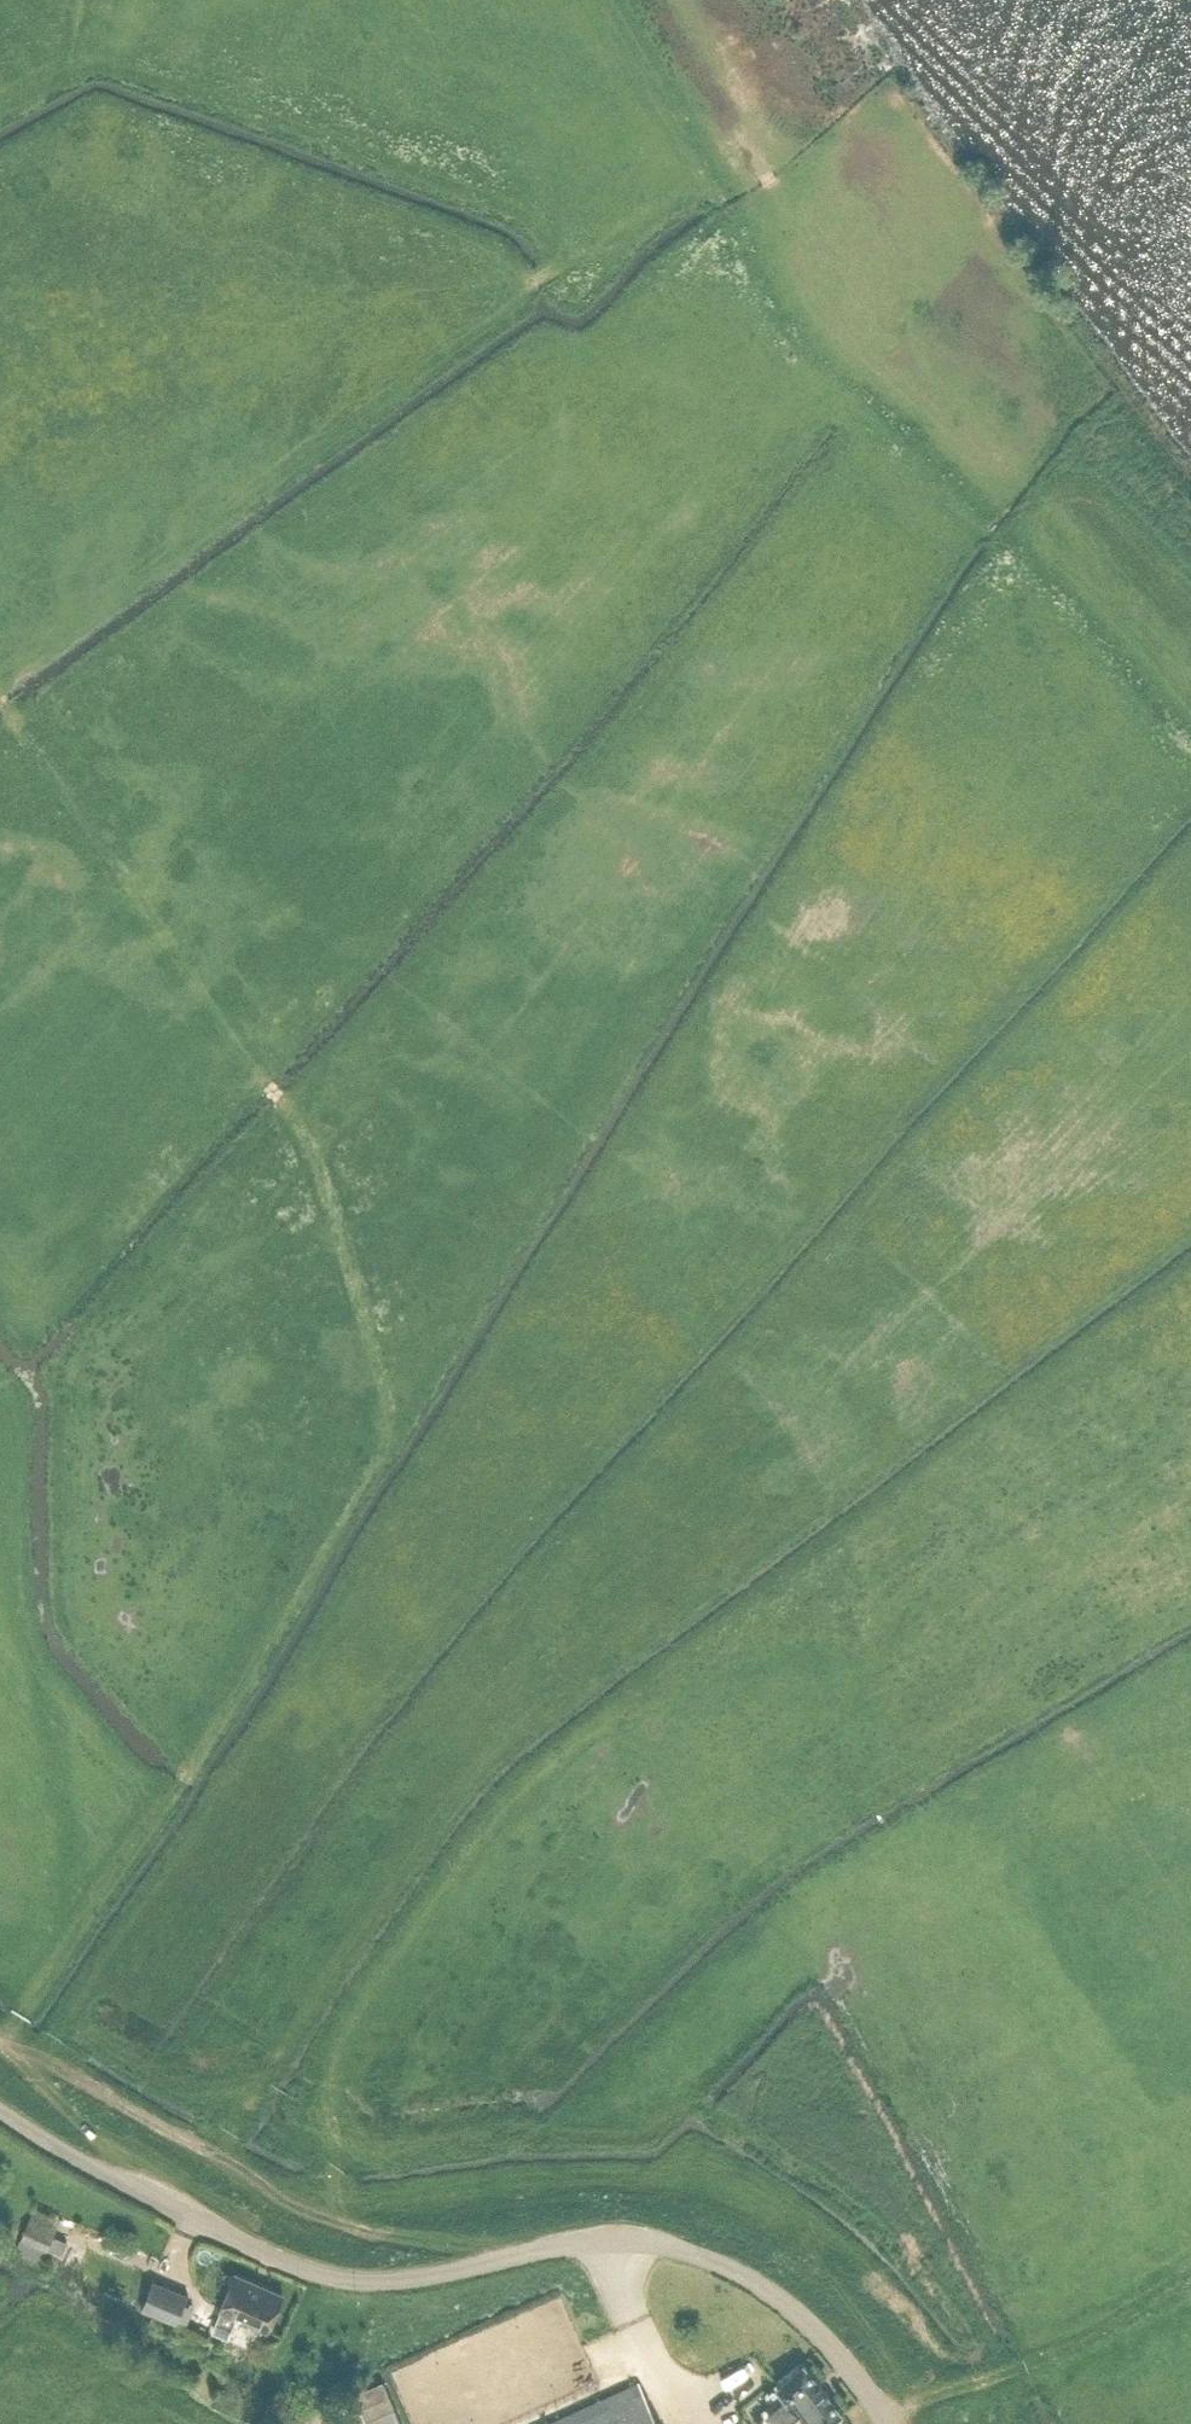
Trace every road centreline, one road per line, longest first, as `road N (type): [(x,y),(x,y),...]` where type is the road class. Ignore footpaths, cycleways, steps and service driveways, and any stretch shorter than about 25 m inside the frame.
road 1 (unclassified): [(884,2423),(798,2314),(732,2270),(665,2243),(594,2239),(412,2277),(316,2274),(89,2165),(0,2109)]
road 2 (track): [(331,2183),(336,2204),(369,2227),(483,2242),(515,2256)]
road 3 (track): [(59,2035),(45,2058),(47,2085),(119,2158),(125,2182)]
road 4 (track): [(1020,2366),(876,2409)]

